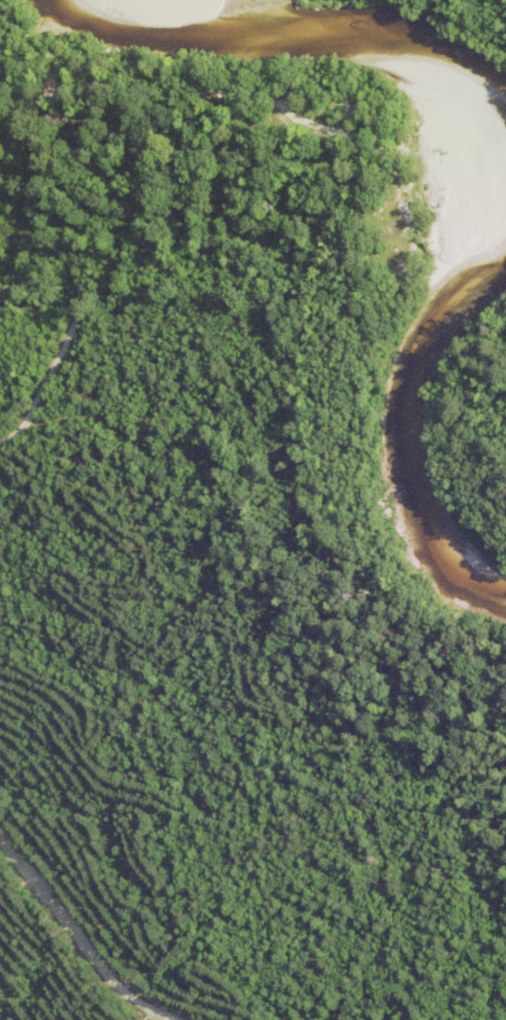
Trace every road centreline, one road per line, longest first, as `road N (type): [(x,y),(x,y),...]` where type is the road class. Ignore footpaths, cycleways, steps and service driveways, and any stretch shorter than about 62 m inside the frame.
road 1 (track): [(163,1019),(145,1013),(84,949),(0,839)]

